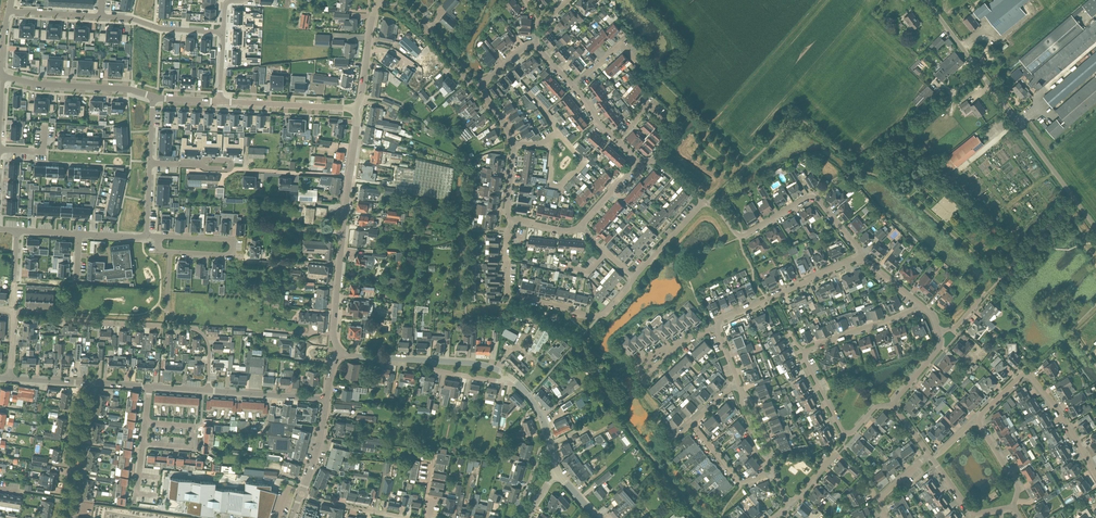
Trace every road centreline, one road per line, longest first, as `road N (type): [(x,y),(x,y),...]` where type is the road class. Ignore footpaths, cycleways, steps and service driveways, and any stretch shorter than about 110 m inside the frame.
road 1 (unclassified): [(1095,228),(927,0)]
road 2 (residential): [(208,391),(209,344),(196,329),(14,310)]
road 3 (residential): [(634,279),(598,317),(510,296),(512,219)]
road 4 (residential): [(8,10),(223,32)]
road 5 (unclassified): [(861,259),(814,197),(741,235),(704,201)]
road 6 (tertiary): [(341,353),(334,332),(350,175)]
road 7 (residential): [(1015,506),(1018,488),(978,421),(1026,374)]
road 8 (residential): [(717,328),(861,259)]
road 9 (unclassified): [(2,76),(153,96)]
road 10 (residential): [(893,406),(876,407),(843,433),(805,353)]
road 11 (residential): [(512,219),(508,130),(482,82)]
road 12 (residential): [(159,236),(224,239),(231,247),(224,255),(170,251)]
road 13 (unclassified): [(482,82),(466,77),(408,8),(376,1)]
road 14 (unclassified): [(219,101),(355,109)]
road 15 (residential): [(65,517),(87,383)]
road 16 (residential): [(805,353),(920,304)]
road 17 (residential): [(1095,473),(1026,374)]
road 18 (residential): [(350,175),(230,168)]

